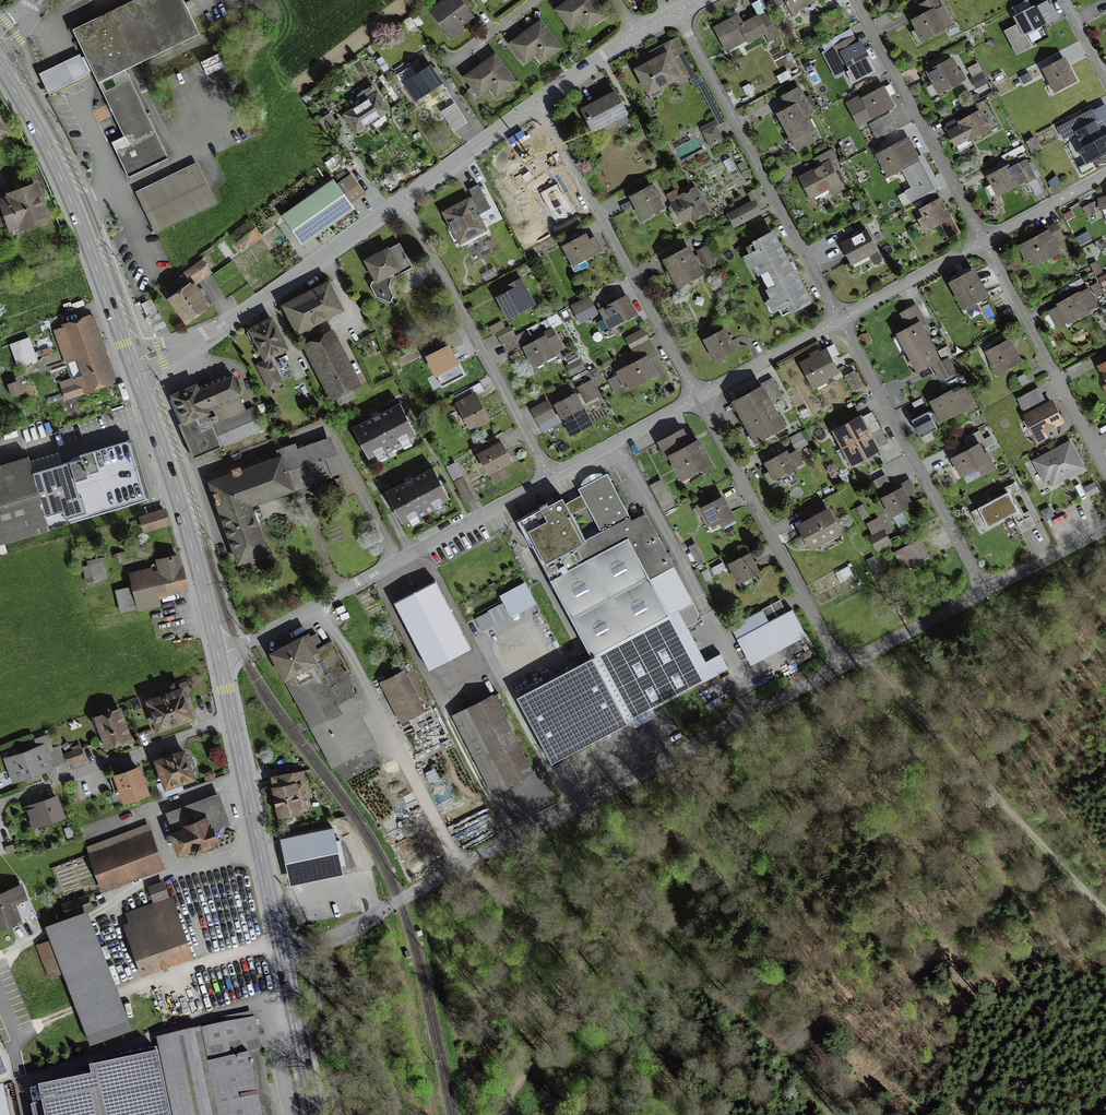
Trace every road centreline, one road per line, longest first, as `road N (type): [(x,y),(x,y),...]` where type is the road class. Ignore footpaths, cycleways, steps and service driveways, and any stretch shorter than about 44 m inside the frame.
road 1 (residential): [(281,958),(842,668)]
road 2 (track): [(508,1114),(694,742)]
road 3 (residential): [(217,656),(549,479)]
road 4 (track): [(1105,911),(866,655)]
road 5 (residential): [(839,321),(676,13)]
road 6 (residential): [(700,398),(536,101)]
road 7 (secondary): [(0,69),(77,213),(130,364)]
road 8 (residential): [(130,364),(209,334),(401,198)]
road 9 (residential): [(549,479),(401,198)]
road 10 (residential): [(983,593),(839,321)]
road 11 (residential): [(842,668),(700,398)]
road 12 (secondary): [(130,364),(183,522),(217,656)]
road 13 (track): [(834,1114),(681,979),(595,941)]
road 14 (residential): [(984,241),(856,0)]
road 15 (residential): [(1105,466),(984,241)]
road 16 (residential): [(231,723),(0,807)]
road 17 (secondary): [(231,723),(281,958)]
road 18 (residential): [(549,479),(700,398)]
road 19 (residential): [(401,198),(536,101)]
road 20 (residential): [(839,321),(984,241)]
road 21 (residential): [(536,101),(676,13)]
road 22 (residential): [(842,668),(983,593)]
road 23 (secondary): [(281,958),(315,1114)]
road 24 (residential): [(700,398),(839,321)]
road 25 (track): [(463,866),(541,922),(595,941)]
road 26 (residential): [(984,241),(1105,175)]
road 27 (residential): [(983,593),(1105,529)]

